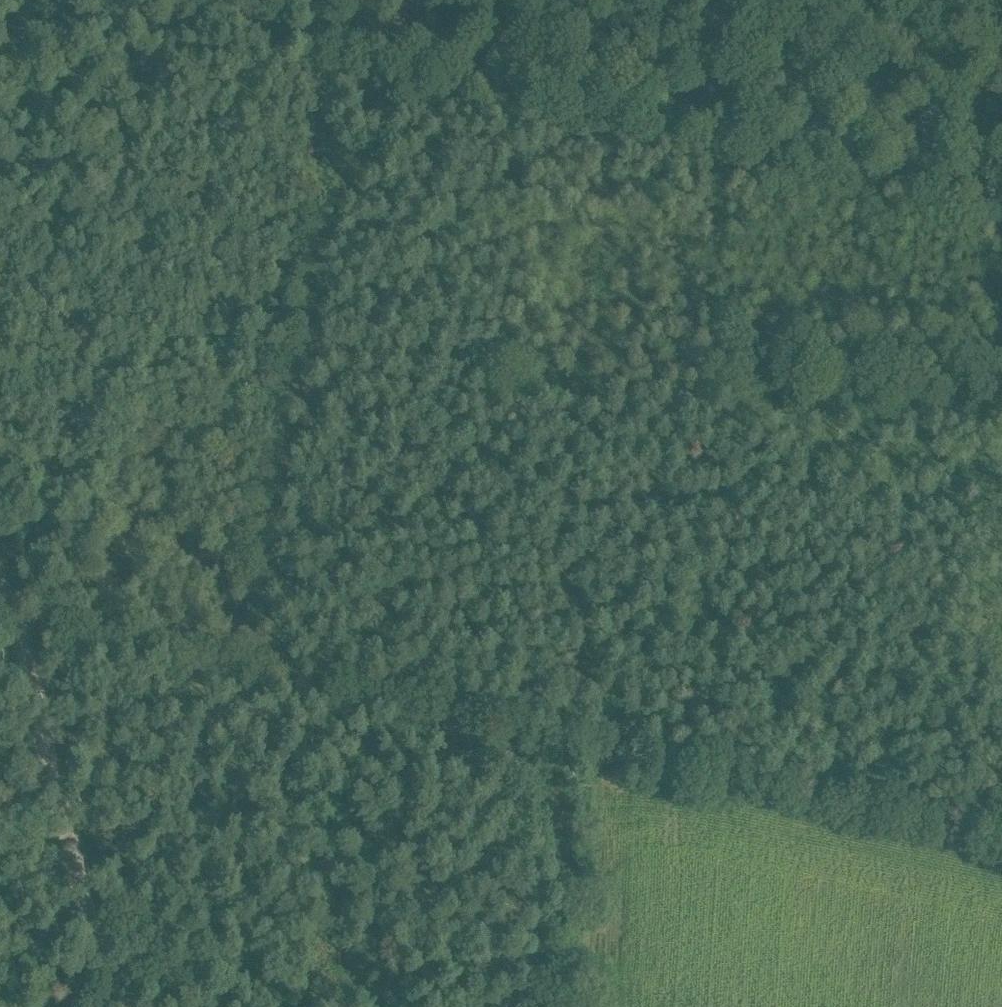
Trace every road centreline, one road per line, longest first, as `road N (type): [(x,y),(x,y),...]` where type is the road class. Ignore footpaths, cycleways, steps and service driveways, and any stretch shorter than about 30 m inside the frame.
road 1 (unclassified): [(155,1006),(90,885),(0,596)]

